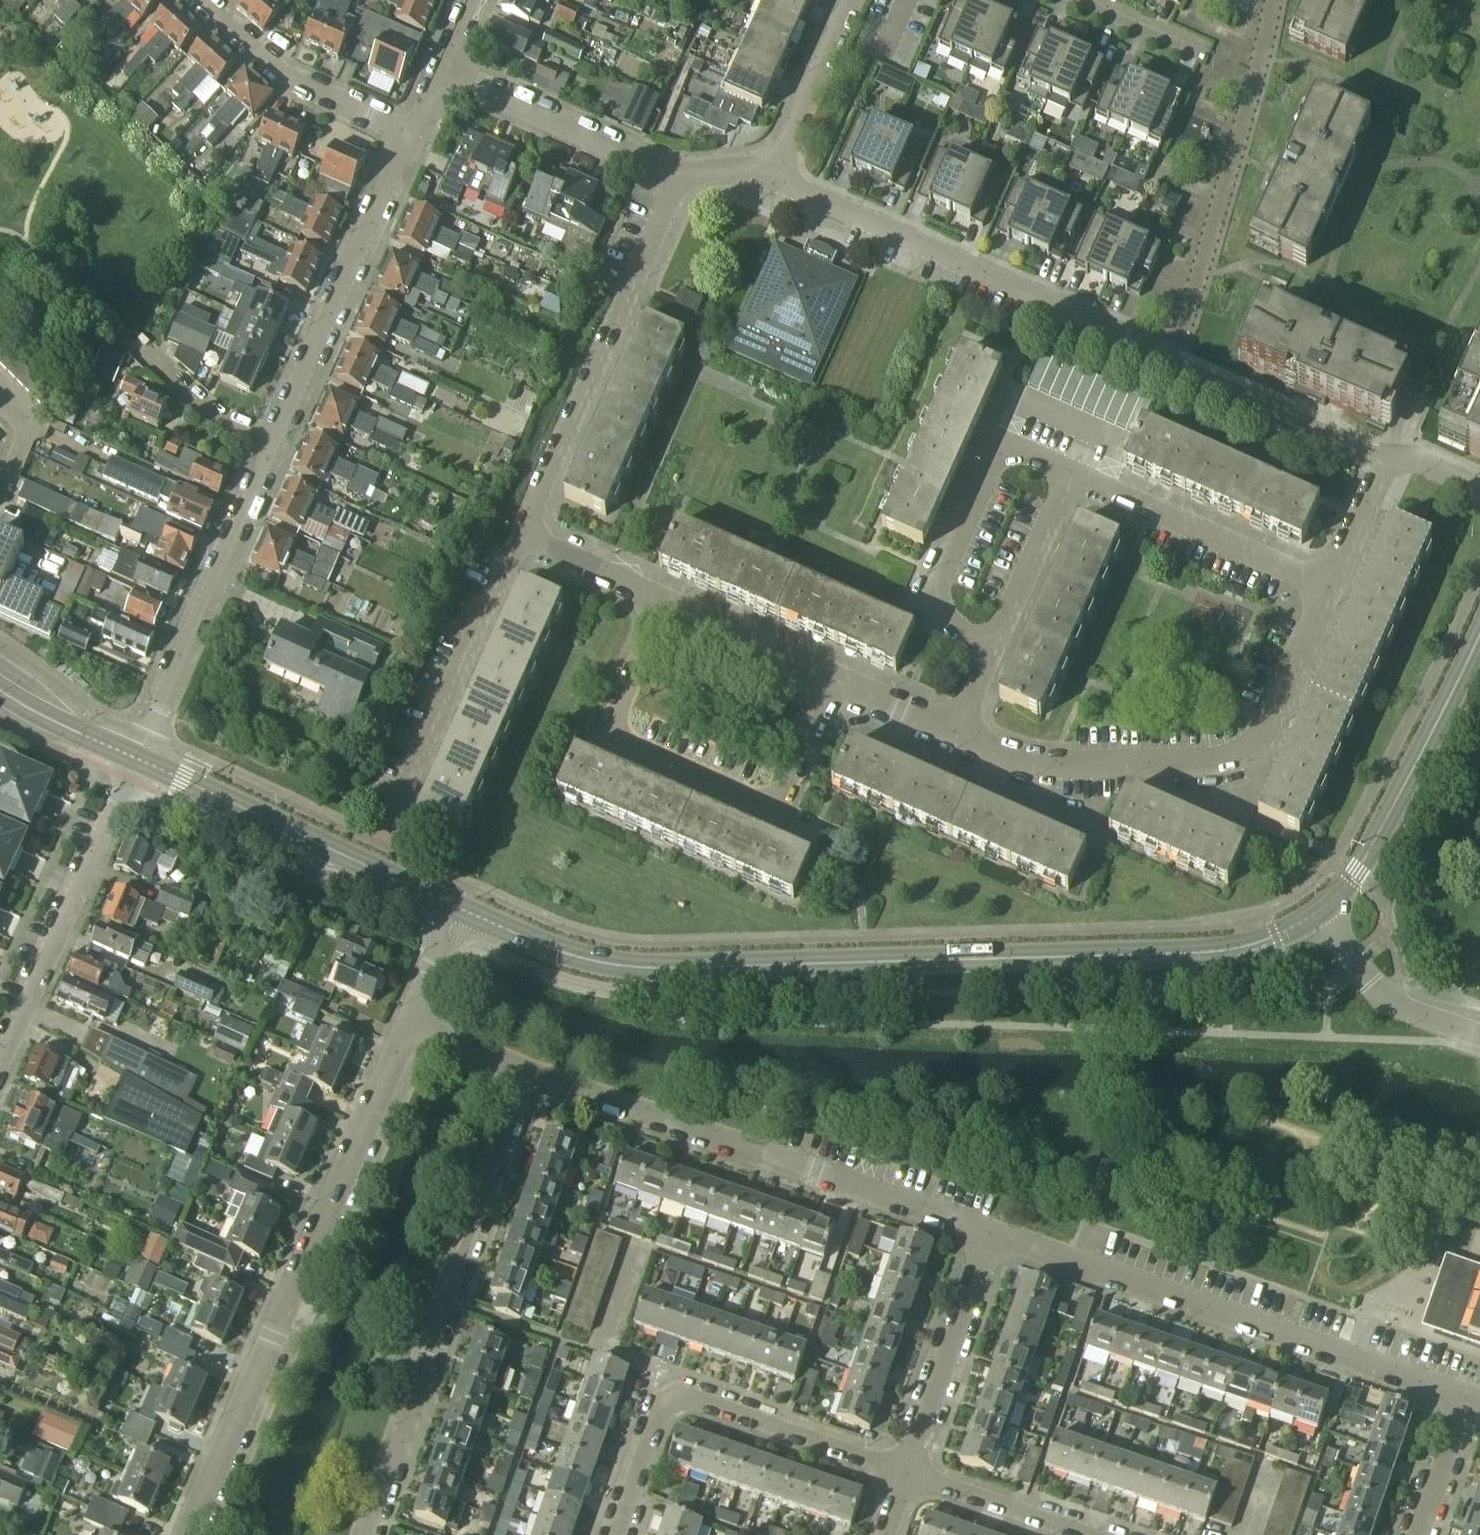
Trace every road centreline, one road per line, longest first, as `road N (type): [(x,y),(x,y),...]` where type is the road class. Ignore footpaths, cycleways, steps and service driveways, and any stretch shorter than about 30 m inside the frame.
road 1 (tertiary): [(1313,911),(1274,936),(1225,948),(624,965),(533,940),(457,906)]
road 2 (unclassified): [(184,1534),(405,1032)]
road 3 (unclassified): [(1455,1397),(990,1236)]
road 4 (unclassified): [(990,1236),(529,1076)]
road 5 (residential): [(372,1534),(529,1076)]
road 6 (residential): [(954,731),(1029,764),(1227,761),(1270,724),(1331,591)]
road 7 (residential): [(667,604),(605,734),(774,809),(838,679)]
road 8 (residential): [(1175,360),(773,181)]
road 9 (residential): [(616,1534),(665,1392),(907,1476)]
road 10 (residential): [(523,530),(677,174)]
road 11 (residential): [(1273,0),(1175,360)]
road 12 (tertiary): [(457,906),(135,759)]
road 13 (residential): [(273,452),(413,141)]
road 14 (residential): [(135,759),(273,452)]
road 15 (residential): [(0,1065),(135,759)]
road 16 (residential): [(989,656),(931,600),(1003,441),(1072,471)]
road 17 (tertiary): [(1313,911),(1377,836),(1479,637)]
road 18 (residential): [(402,793),(523,530)]
road 19 (residential): [(1072,471),(1331,591)]
road 20 (residential): [(413,141),(282,77),(197,0)]
road 21 (residential): [(907,1476),(990,1236)]
road 22 (residential): [(677,174),(449,75)]
road 23 (residential): [(1389,452),(1175,360)]
road 24 (unclassified): [(1479,1035),(1393,1001),(1313,911)]
road 25 (residential): [(989,656),(1072,471)]
road 26 (residential): [(773,181),(853,0)]
road 27 (residential): [(667,604),(838,679)]
road 28 (residential): [(273,452),(133,348)]
road 29 (residential): [(1071,1534),(907,1476)]
road 30 (residential): [(523,530),(667,604)]
road 31 (tertiary): [(135,759),(0,689)]
road 32 (residential): [(1331,591),(1389,452)]
road 33 (residential): [(1411,1534),(1455,1397)]
road 34 (residential): [(1204,58),(1075,0)]
road 35 (unclassified): [(405,1032),(457,906)]
road 36 (unclassified): [(529,1076),(405,1032)]
road 37 (residential): [(838,679),(954,731)]

